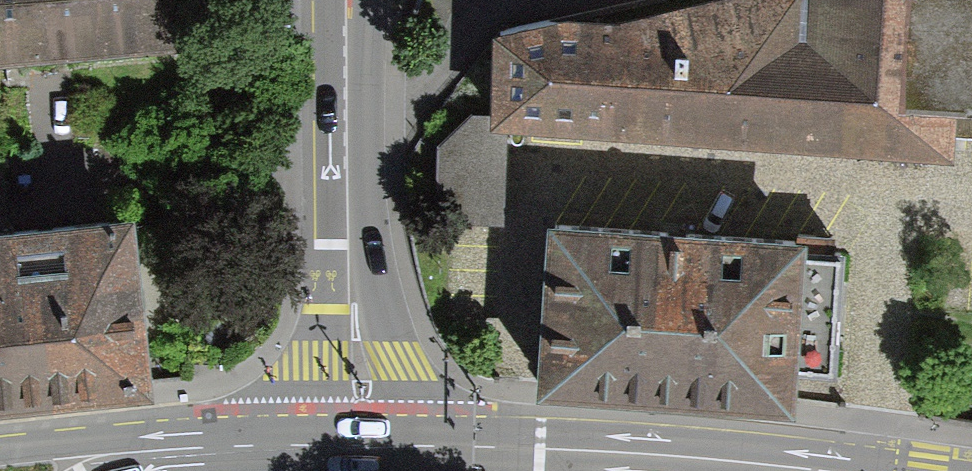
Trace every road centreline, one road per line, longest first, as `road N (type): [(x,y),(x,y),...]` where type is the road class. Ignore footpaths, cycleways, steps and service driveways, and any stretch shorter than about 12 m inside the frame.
road 1 (secondary): [(359,470),(347,197),(350,0)]
road 2 (secondary): [(786,470),(635,459),(469,461),(397,470)]
road 3 (residential): [(334,470),(303,457),(237,448),(0,452)]
road 4 (primary): [(971,174),(844,0)]

